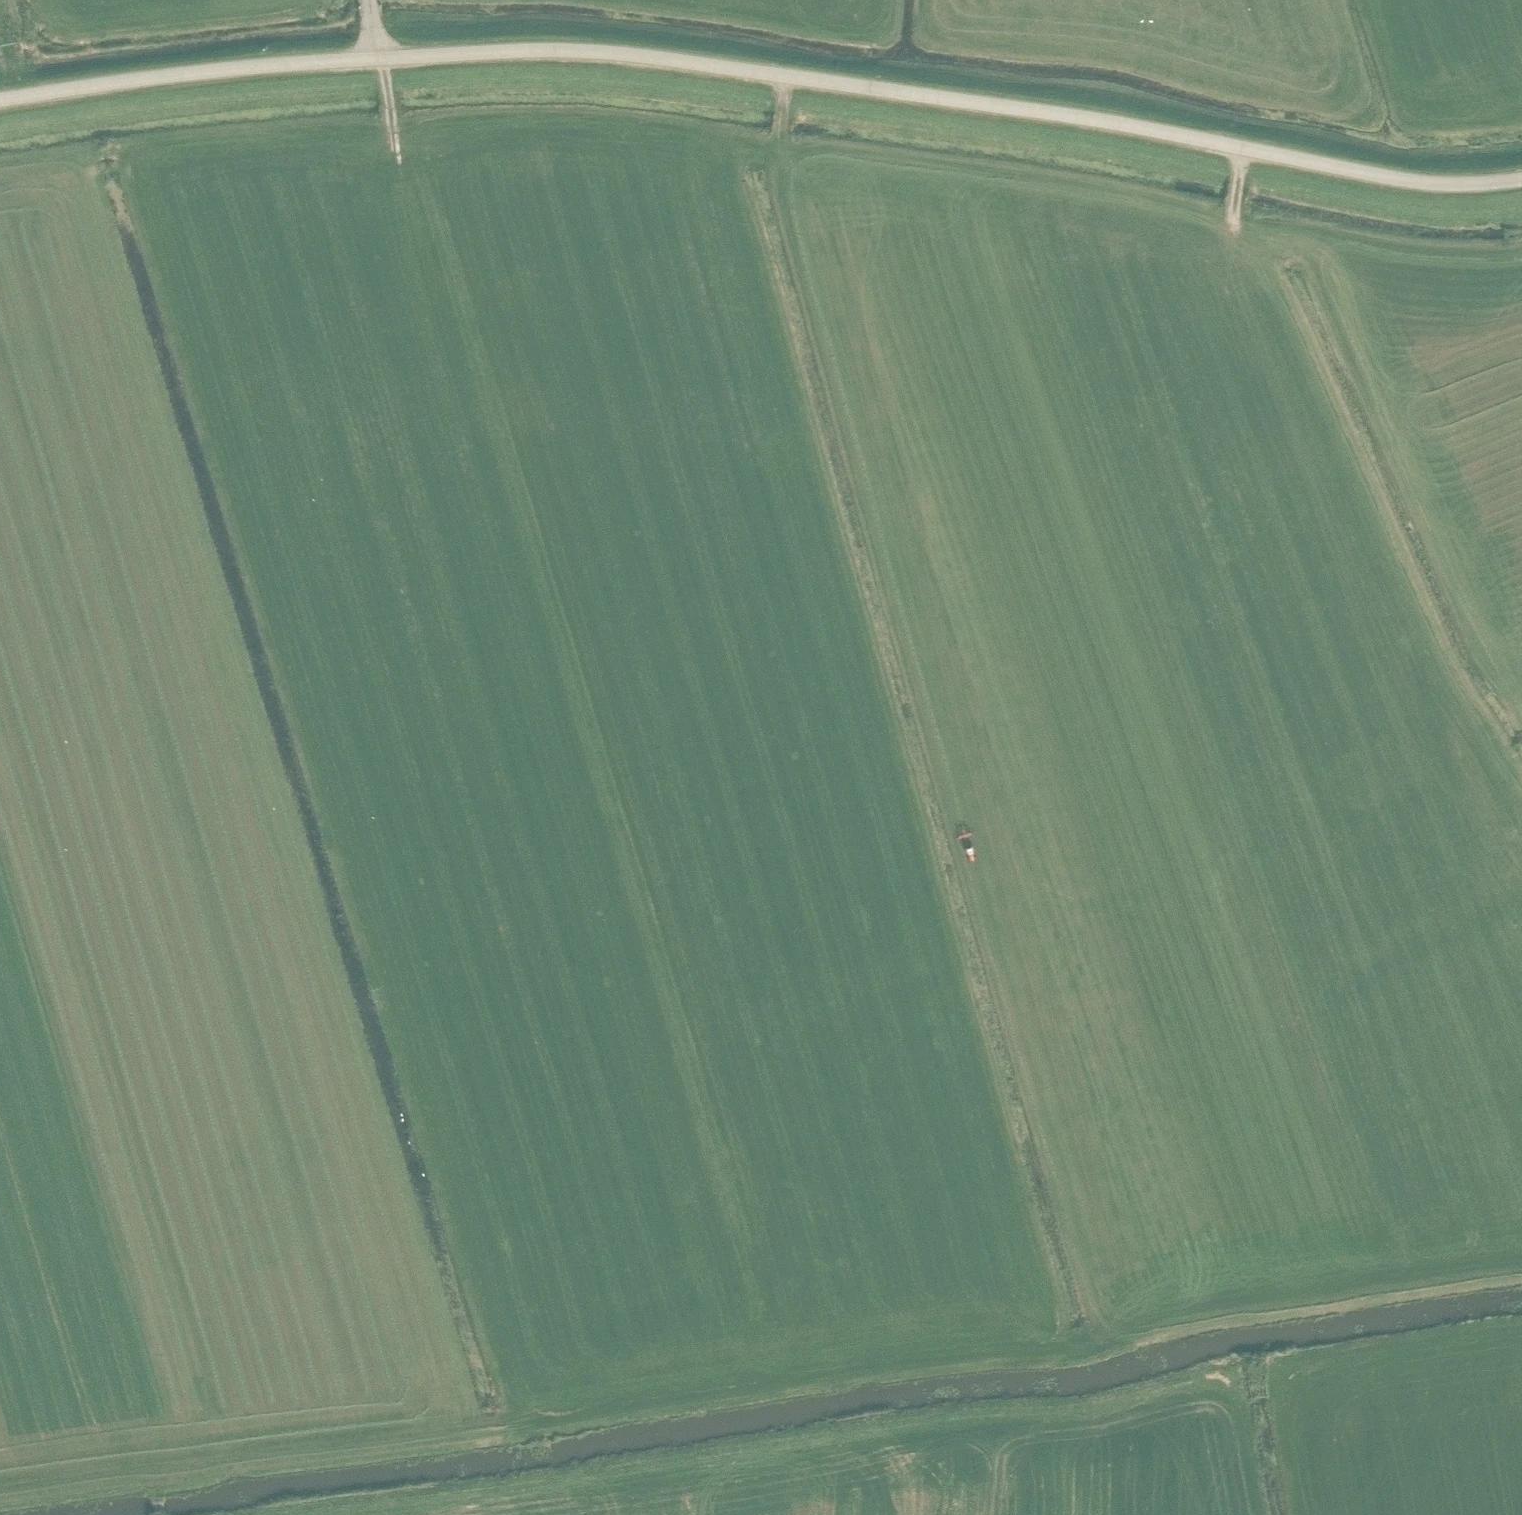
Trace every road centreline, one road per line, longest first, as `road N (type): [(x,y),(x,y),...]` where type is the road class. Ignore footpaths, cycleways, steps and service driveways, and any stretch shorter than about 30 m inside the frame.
road 1 (tertiary): [(377,60),(561,51),(662,59),(1085,119),(1434,185),(1521,180)]
road 2 (tertiary): [(0,101),(219,70),(377,60)]

